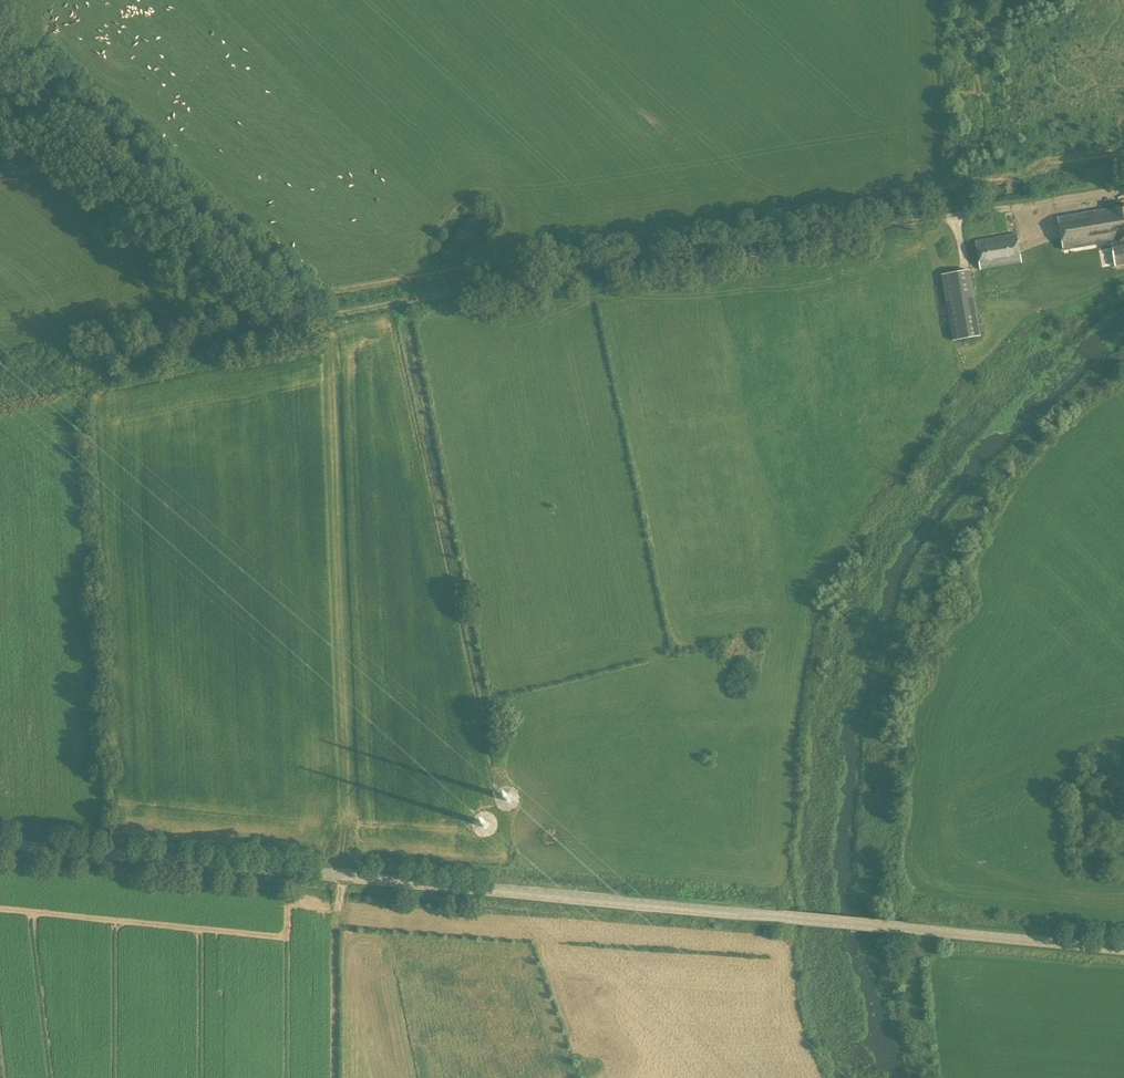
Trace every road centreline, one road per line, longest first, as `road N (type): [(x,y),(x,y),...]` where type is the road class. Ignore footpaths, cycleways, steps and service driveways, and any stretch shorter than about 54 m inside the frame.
road 1 (unclassified): [(1123,949),(0,844)]
road 2 (track): [(0,40),(318,313),(950,214)]
road 3 (unclassified): [(950,214),(1123,189)]

